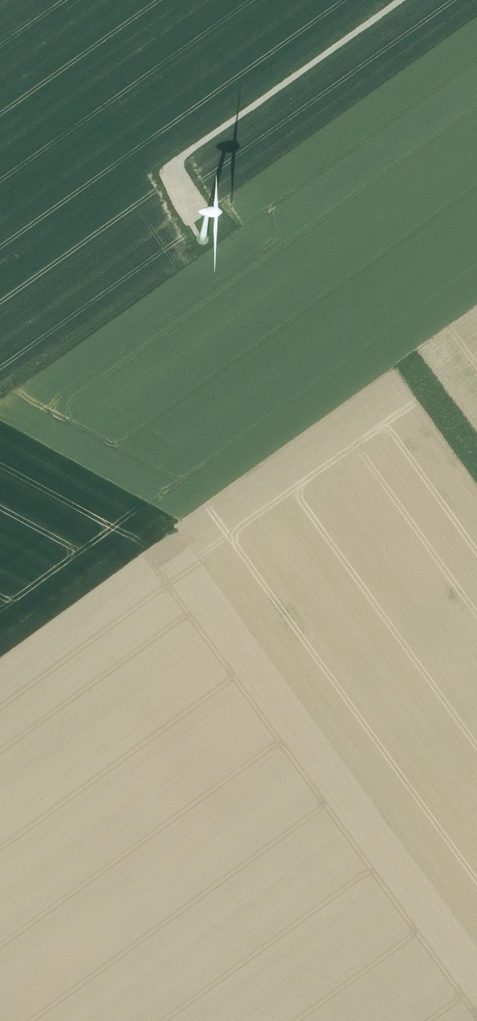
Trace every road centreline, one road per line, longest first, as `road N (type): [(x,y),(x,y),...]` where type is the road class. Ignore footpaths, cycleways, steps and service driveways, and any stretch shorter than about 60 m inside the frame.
road 1 (track): [(197,213),(176,183),(182,157),(402,0)]

